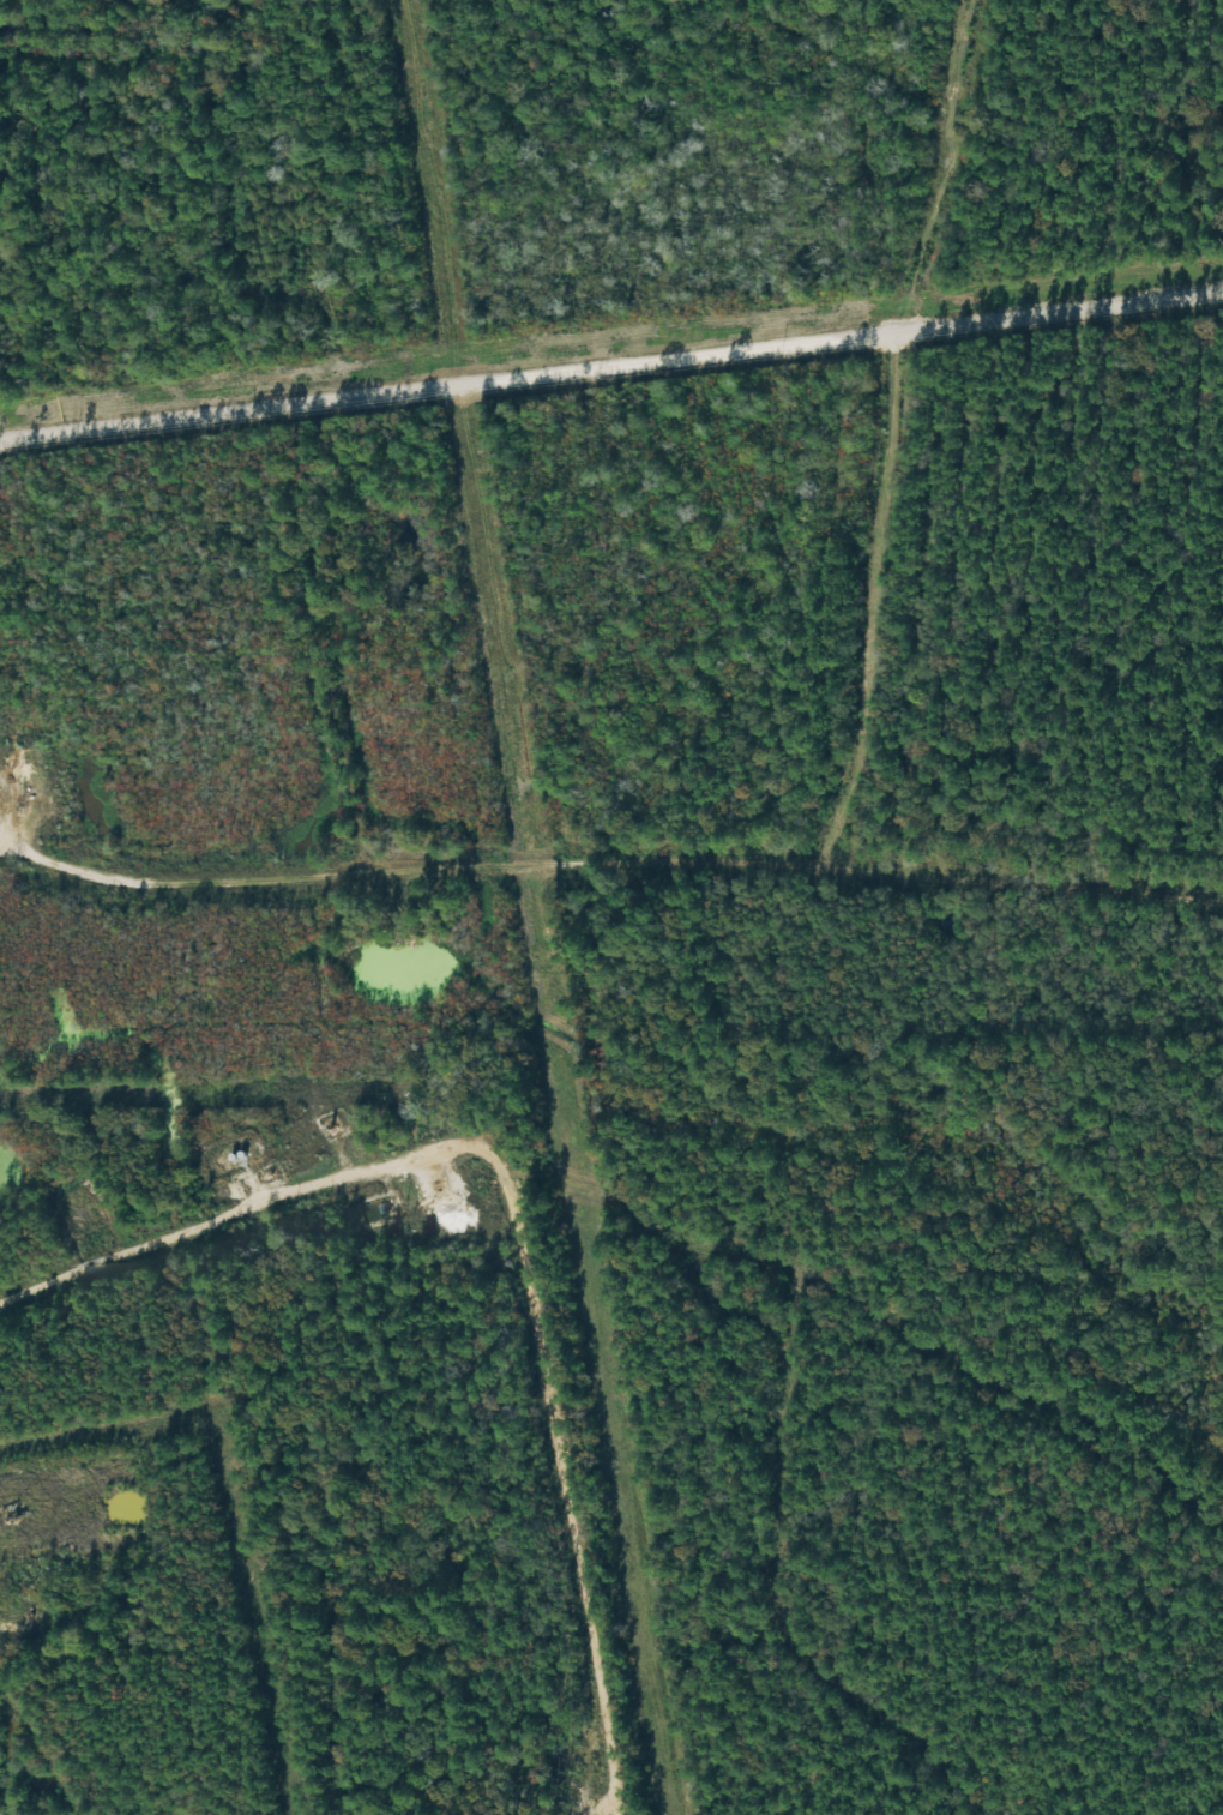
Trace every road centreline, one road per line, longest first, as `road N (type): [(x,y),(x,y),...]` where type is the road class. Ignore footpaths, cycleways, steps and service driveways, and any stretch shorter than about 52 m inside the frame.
road 1 (track): [(1222,837),(323,819),(0,854)]
road 2 (track): [(630,1814),(594,1649),(576,1637),(582,1573),(493,1194),(470,1164),(329,1182),(0,1317)]
road 3 (track): [(234,541),(305,725),(323,819)]

